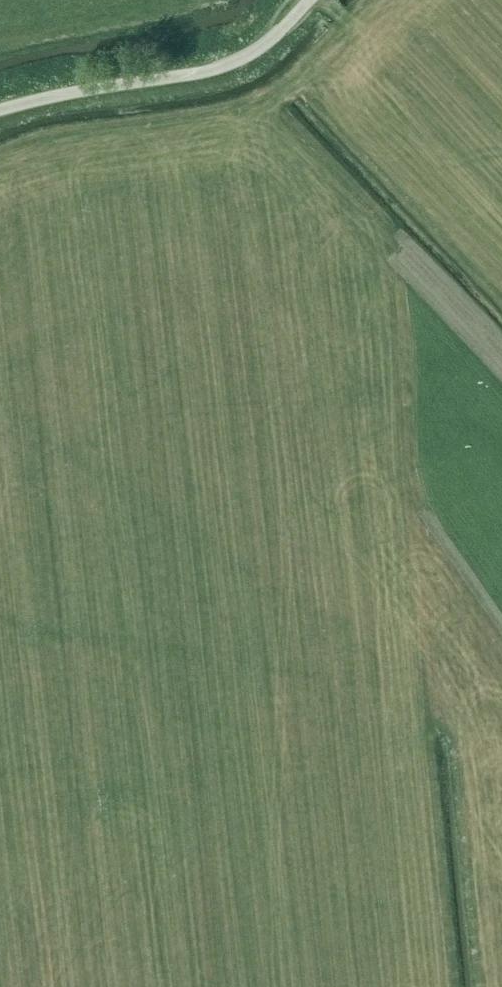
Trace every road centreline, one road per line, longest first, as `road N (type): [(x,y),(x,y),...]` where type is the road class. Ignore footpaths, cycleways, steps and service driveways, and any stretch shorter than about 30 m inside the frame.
road 1 (unclassified): [(311,0),(264,45),(217,68),(0,110)]

